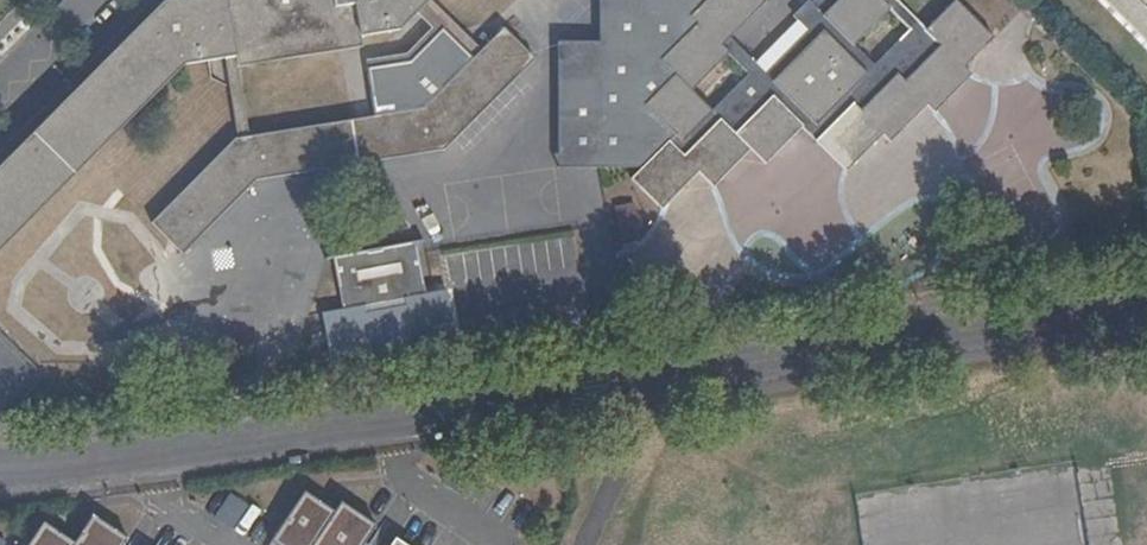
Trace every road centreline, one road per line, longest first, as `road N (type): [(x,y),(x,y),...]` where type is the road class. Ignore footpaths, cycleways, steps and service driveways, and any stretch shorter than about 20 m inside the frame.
road 1 (tertiary): [(0,464),(155,453),(1146,303)]
road 2 (residential): [(0,89),(87,0)]

